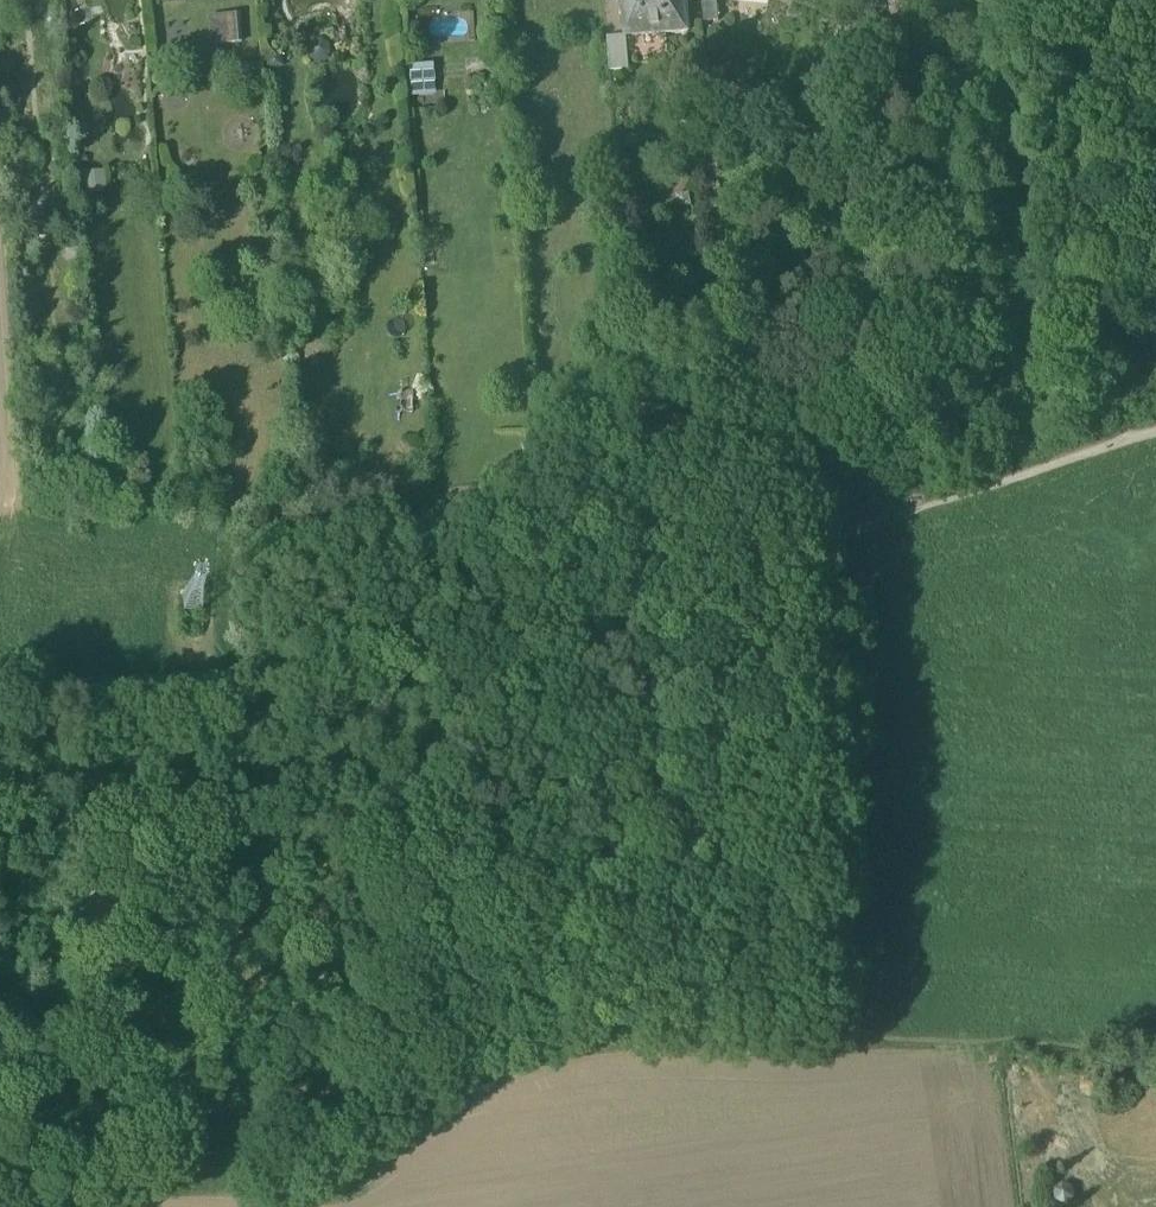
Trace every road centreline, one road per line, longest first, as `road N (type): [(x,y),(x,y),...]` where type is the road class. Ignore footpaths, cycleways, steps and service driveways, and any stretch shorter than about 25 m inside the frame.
road 1 (track): [(769,557),(429,673),(0,705)]
road 2 (track): [(1155,1052),(873,1039)]

